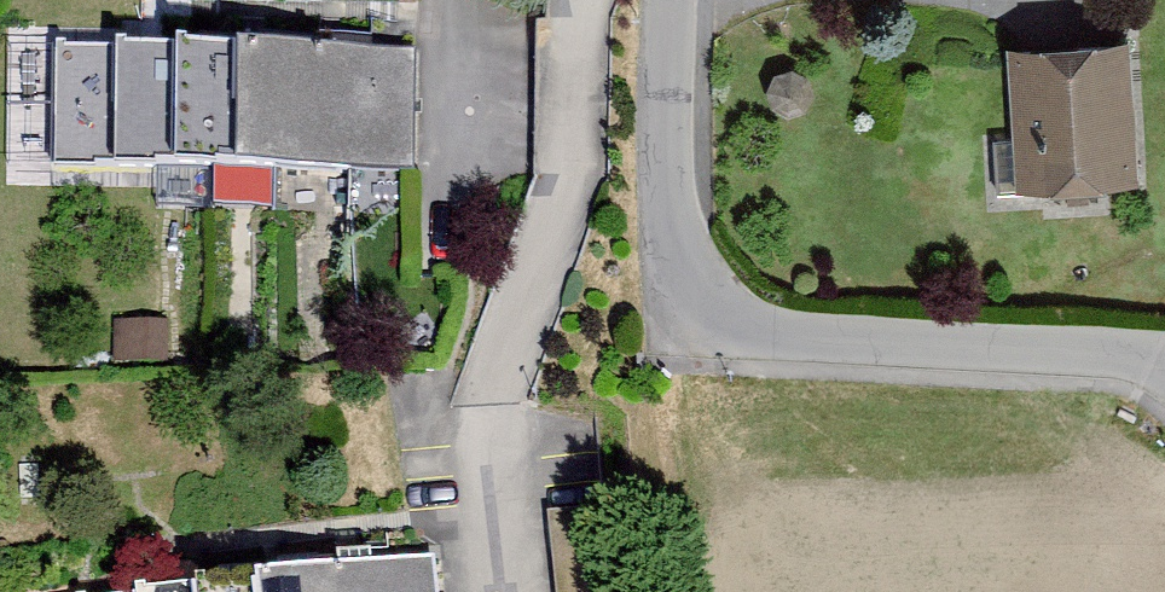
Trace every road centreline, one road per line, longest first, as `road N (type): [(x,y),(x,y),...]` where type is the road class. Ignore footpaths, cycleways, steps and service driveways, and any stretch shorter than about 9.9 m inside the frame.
road 1 (residential): [(672,0),(669,192),(674,254),(690,309),(726,328),(773,337),(1164,373)]
road 2 (residential): [(502,591),(487,393),(564,175),(582,0)]
road 3 (residential): [(461,220),(460,0)]

